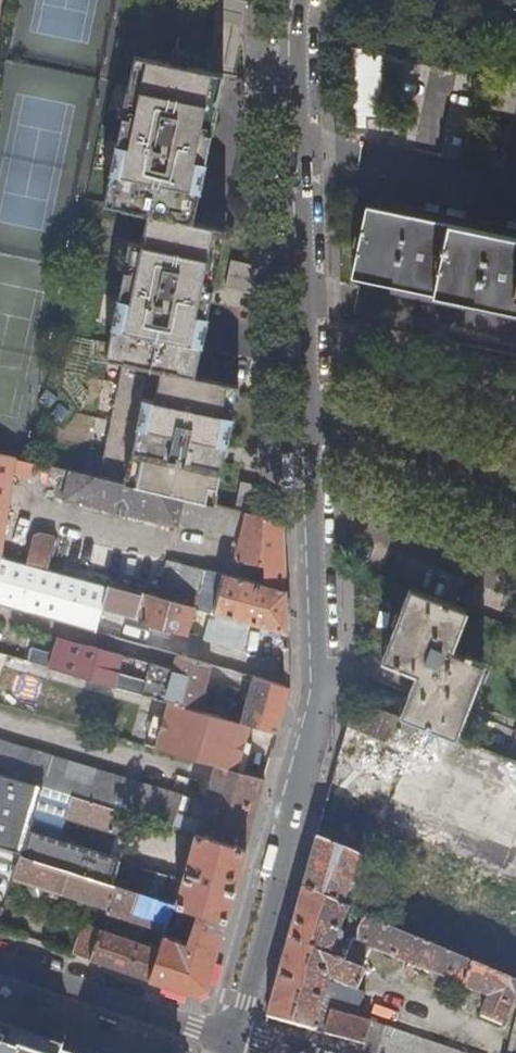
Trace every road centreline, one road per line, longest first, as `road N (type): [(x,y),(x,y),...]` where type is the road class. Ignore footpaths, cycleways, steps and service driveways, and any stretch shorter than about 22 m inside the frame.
road 1 (residential): [(302,0),(321,705),(247,1002),(231,1036)]
road 2 (residential): [(231,1036),(0,960)]

